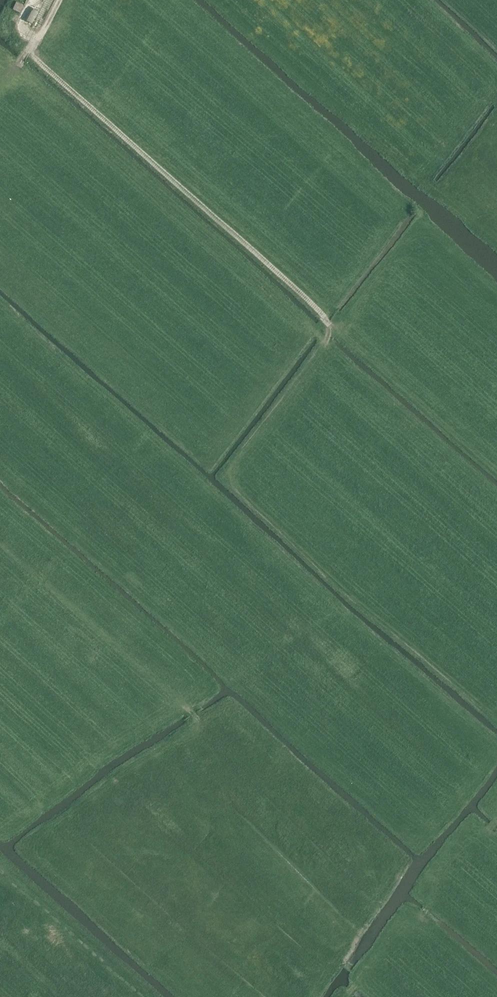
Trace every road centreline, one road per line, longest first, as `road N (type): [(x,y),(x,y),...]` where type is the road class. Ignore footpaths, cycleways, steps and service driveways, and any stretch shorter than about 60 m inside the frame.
road 1 (track): [(326,317),(28,51),(18,64)]

